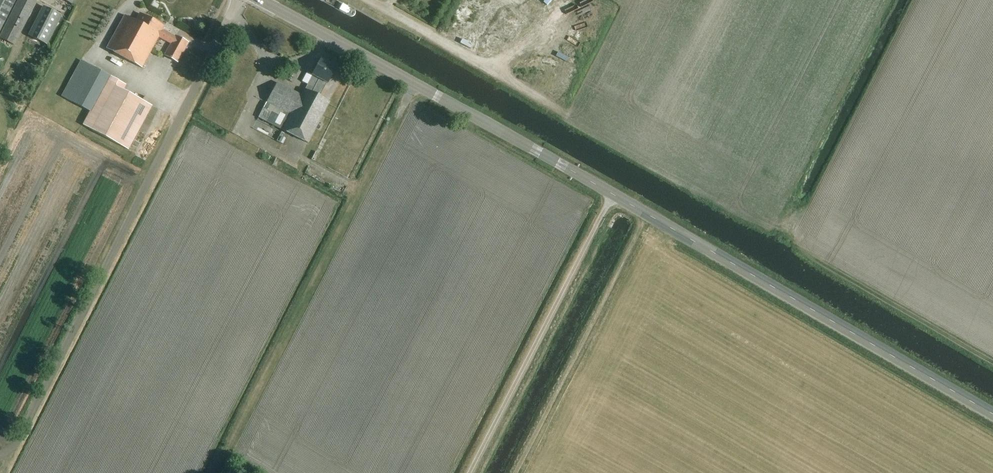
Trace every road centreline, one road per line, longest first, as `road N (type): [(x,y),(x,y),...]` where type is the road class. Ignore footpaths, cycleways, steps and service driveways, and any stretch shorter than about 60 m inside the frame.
road 1 (secondary): [(992,414),(259,0)]
road 2 (track): [(227,22),(15,445),(0,455)]
road 3 (track): [(612,193),(470,472)]
road 4 (track): [(647,213),(513,472)]
road 5 (track): [(370,0),(562,111)]

